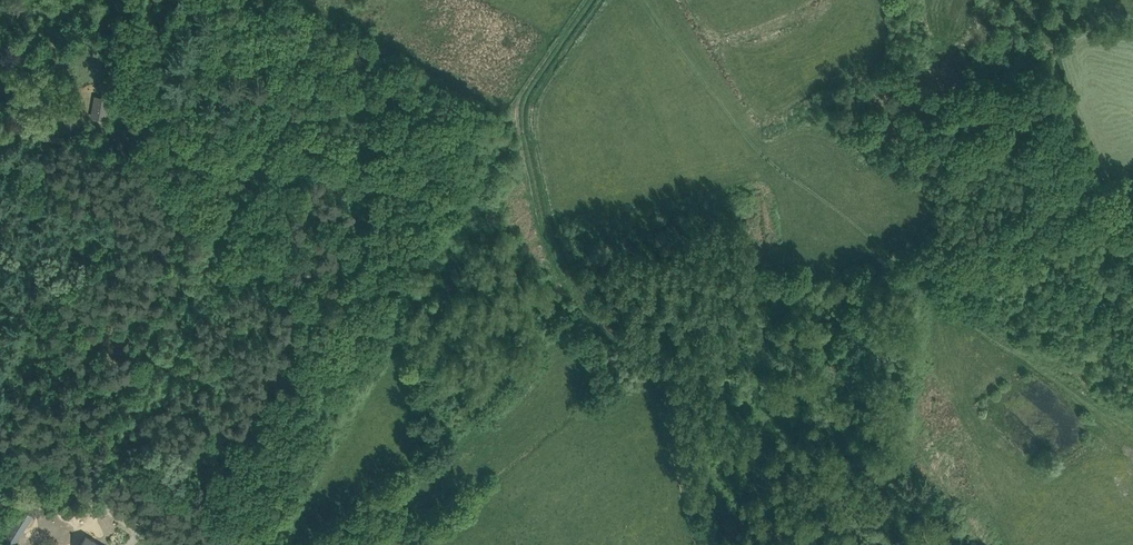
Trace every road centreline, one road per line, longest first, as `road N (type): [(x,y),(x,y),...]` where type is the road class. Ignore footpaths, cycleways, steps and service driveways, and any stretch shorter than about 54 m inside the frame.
road 1 (unclassified): [(145,544),(86,496),(0,446)]

